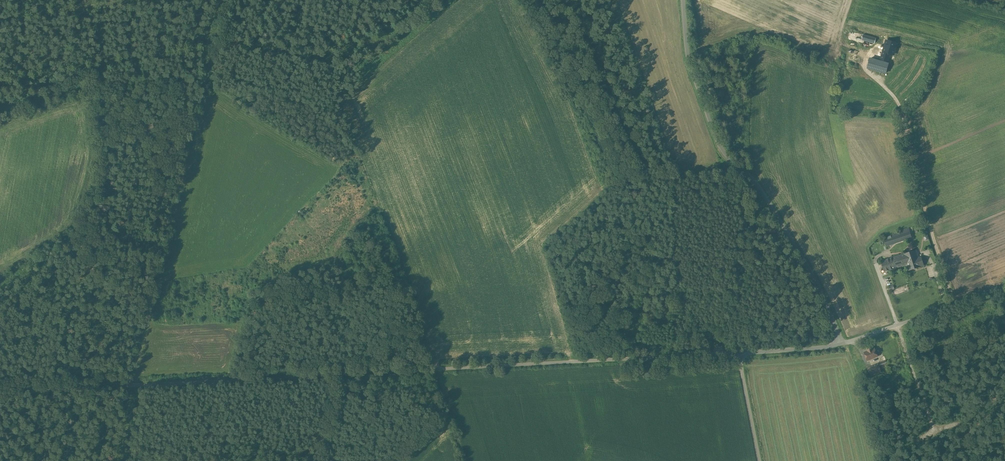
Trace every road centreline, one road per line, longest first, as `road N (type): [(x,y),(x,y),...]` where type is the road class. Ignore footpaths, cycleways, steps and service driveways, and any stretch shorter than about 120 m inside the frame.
road 1 (unclassified): [(738,352),(0,393)]
road 2 (unclassified): [(683,0),(687,53),(722,147),(774,211),(818,283),(840,343)]
road 3 (unclassified): [(956,305),(902,111),(880,82)]
road 4 (unclassified): [(956,305),(840,343)]

